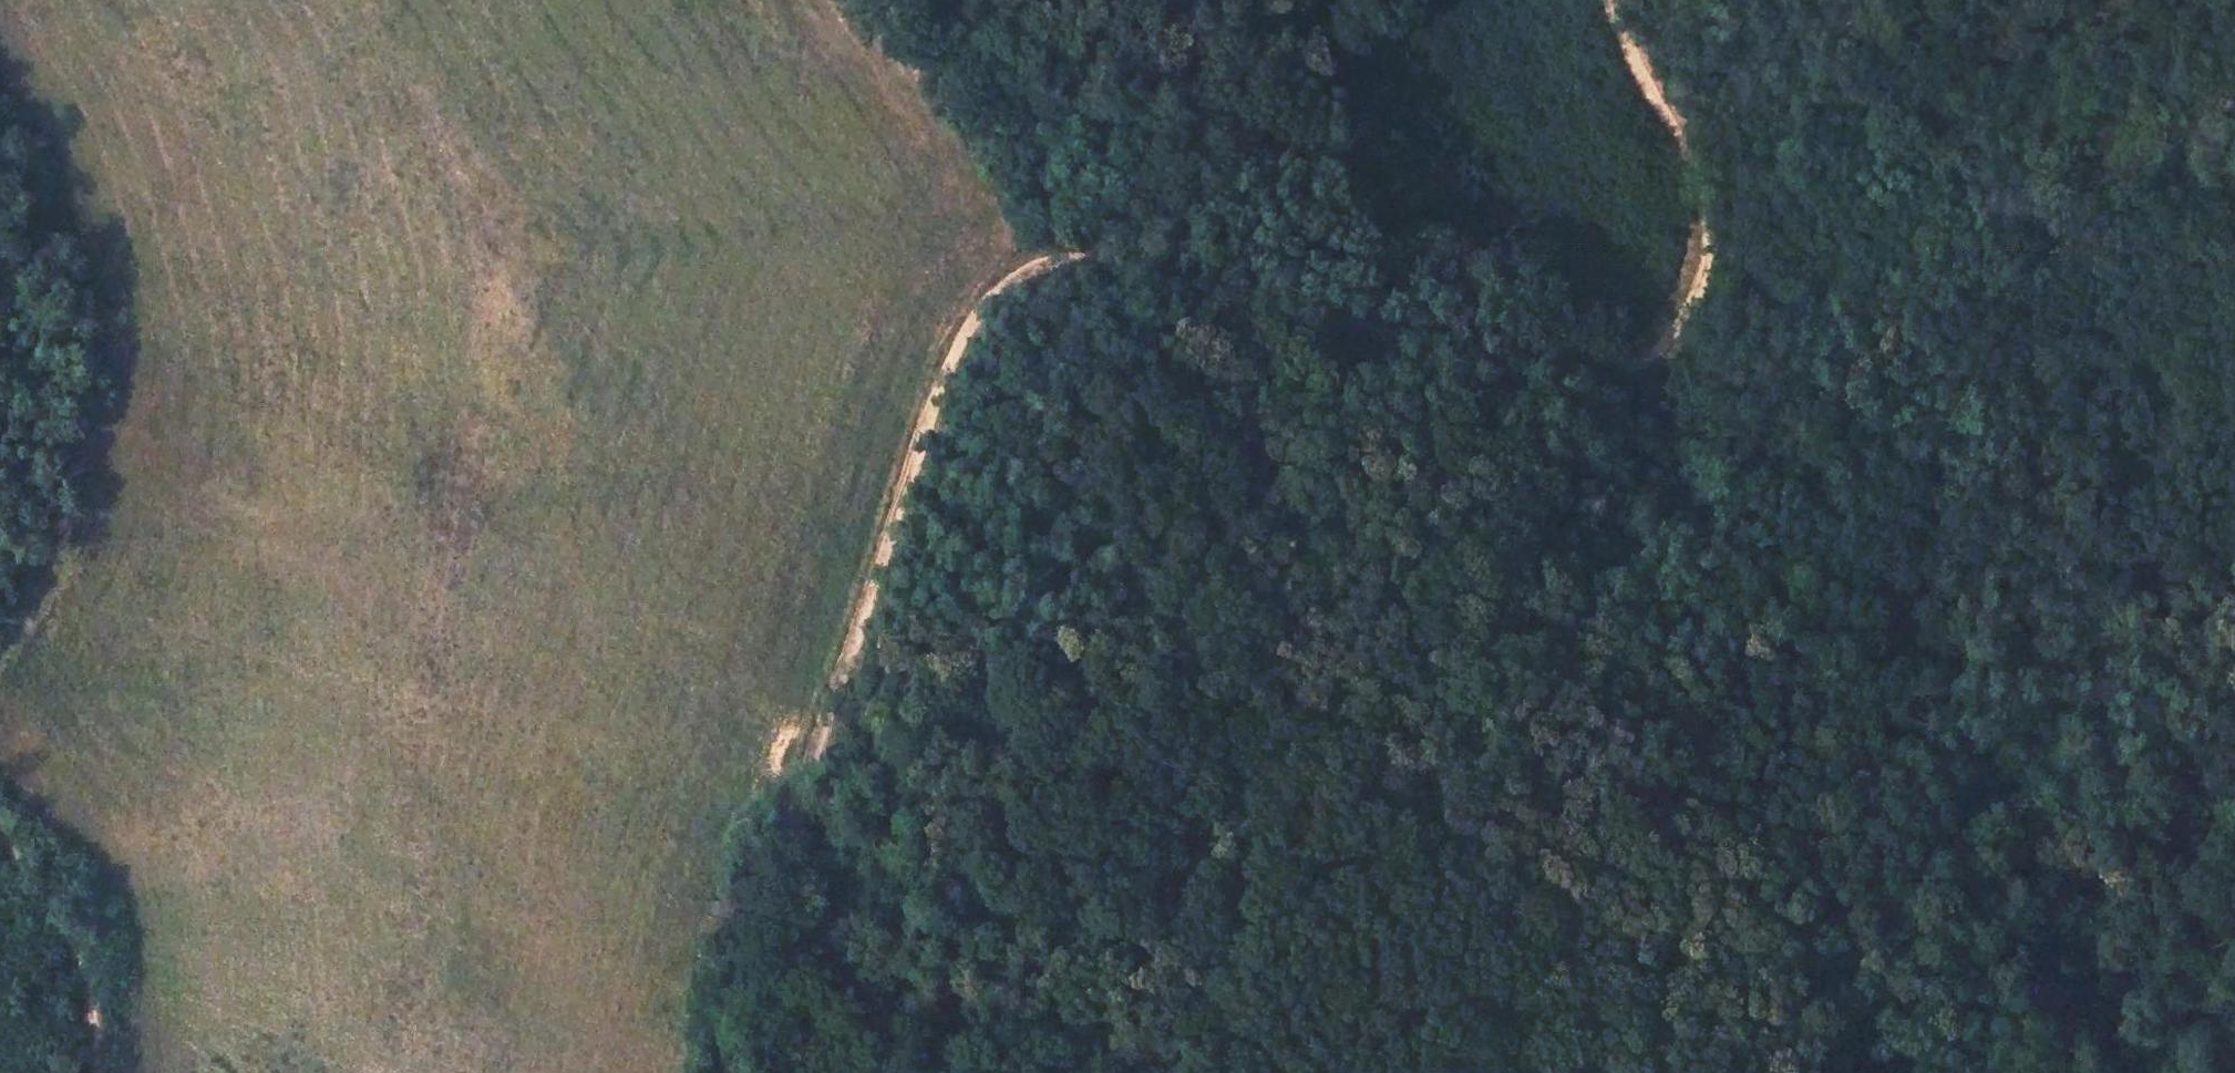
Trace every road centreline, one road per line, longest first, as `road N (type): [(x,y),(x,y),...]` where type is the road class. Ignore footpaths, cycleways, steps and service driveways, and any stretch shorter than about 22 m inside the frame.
road 1 (track): [(742,1072),(804,776),(952,357),(977,313),(1005,283),(1075,256),(1147,265),(1506,372),(1574,384),(1623,373),(1657,356),(1700,297),(1711,230),(1694,162),(1640,75),(1611,0)]
road 2 (track): [(98,1072),(80,947),(0,832)]

